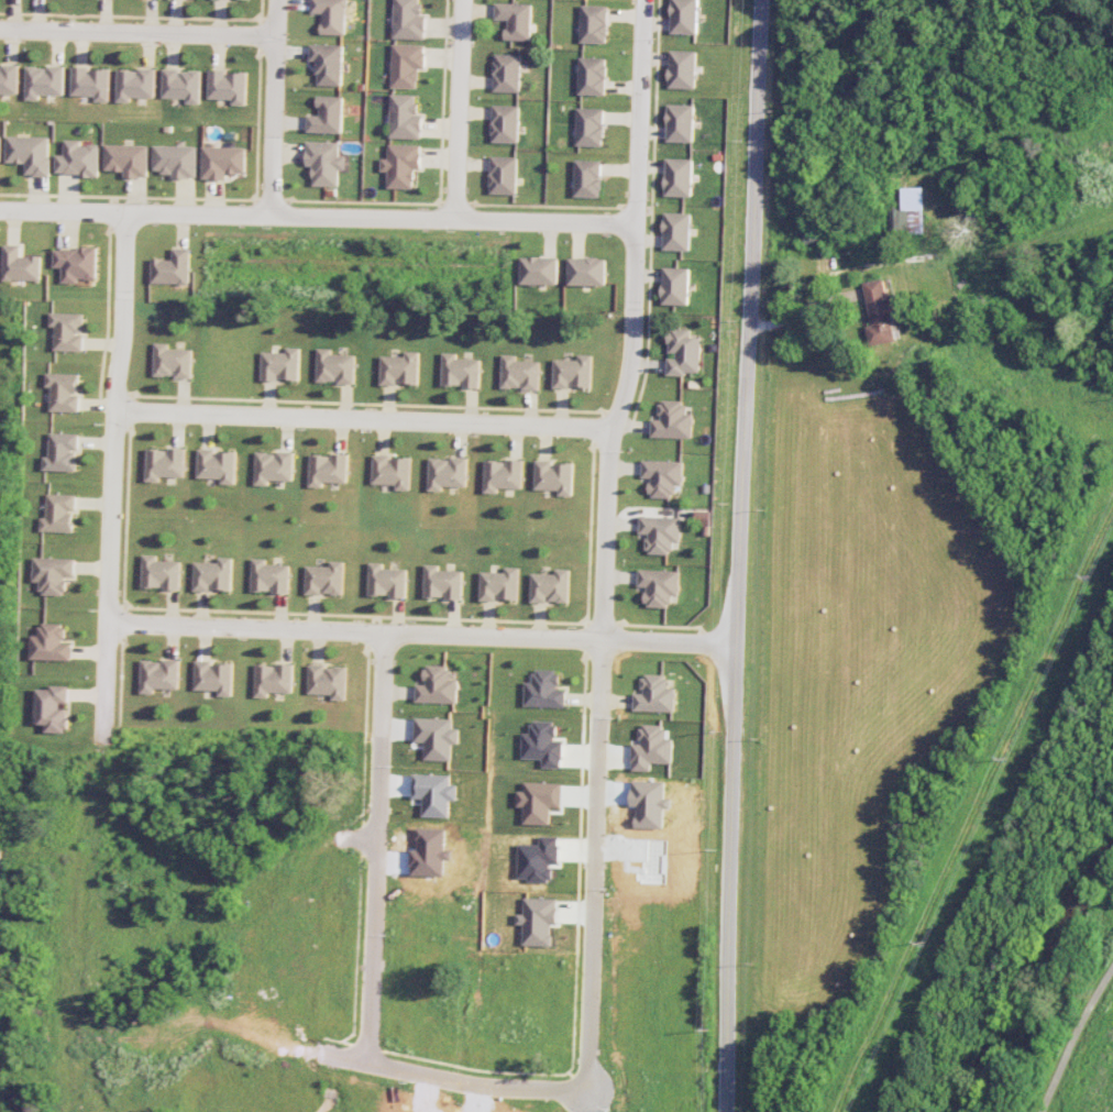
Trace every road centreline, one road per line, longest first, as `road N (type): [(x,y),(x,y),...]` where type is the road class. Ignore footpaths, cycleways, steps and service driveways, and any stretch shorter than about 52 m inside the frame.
road 1 (tertiary): [(762,0),(726,1111)]
road 2 (residential): [(646,0),(632,349),(608,433),(589,1086)]
road 3 (residential): [(125,212),(108,619),(101,1111)]
road 4 (residential): [(0,210),(638,222)]
road 5 (residential): [(736,645),(108,619)]
road 6 (residential): [(608,433),(114,408)]
road 7 (residential): [(589,1086),(442,1079),(286,1035),(102,1030)]
road 8 (residential): [(384,630),(365,1055)]
road 9 (residential): [(277,36),(0,28)]
road 10 (residential): [(377,829),(106,819)]
road 11 (residential): [(460,219),(466,0)]
road 12 (residential): [(278,0),(272,214)]

